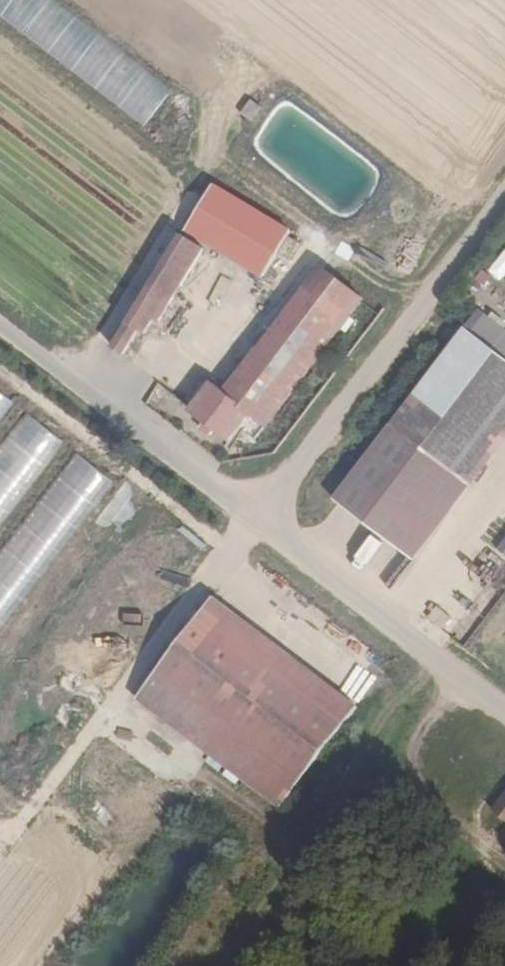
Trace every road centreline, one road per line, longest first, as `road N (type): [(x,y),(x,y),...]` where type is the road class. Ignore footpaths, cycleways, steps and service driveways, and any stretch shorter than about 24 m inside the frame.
road 1 (unclassified): [(245,522),(504,187)]
road 2 (unclassified): [(245,522),(504,723)]
road 3 (unclassified): [(0,335),(245,522)]

